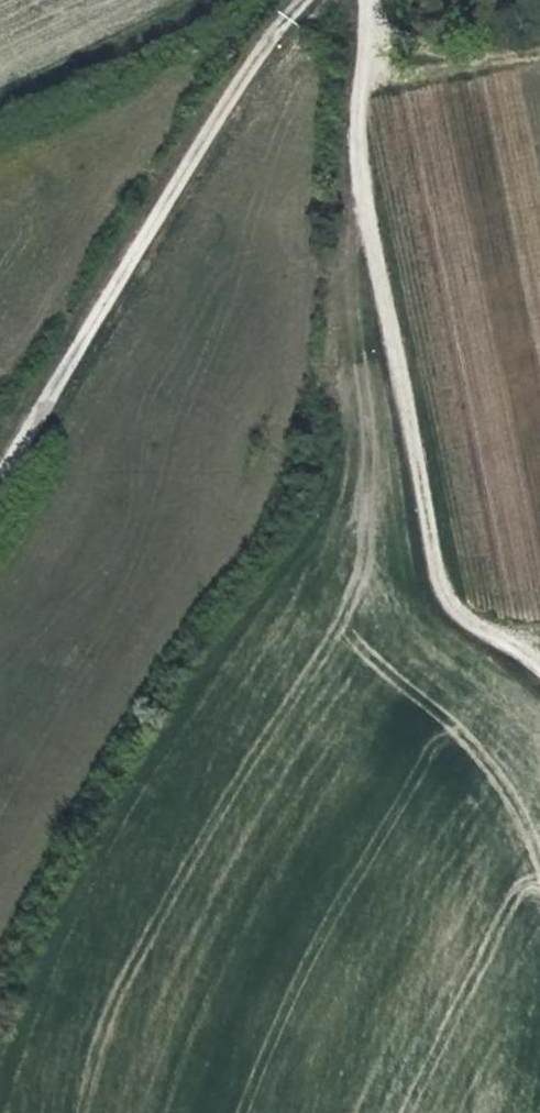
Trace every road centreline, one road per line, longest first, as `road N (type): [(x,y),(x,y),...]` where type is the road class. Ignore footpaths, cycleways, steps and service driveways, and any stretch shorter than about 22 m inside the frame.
road 1 (track): [(372,0),(360,169),(451,602),(539,662)]
road 2 (track): [(302,0),(0,474)]

